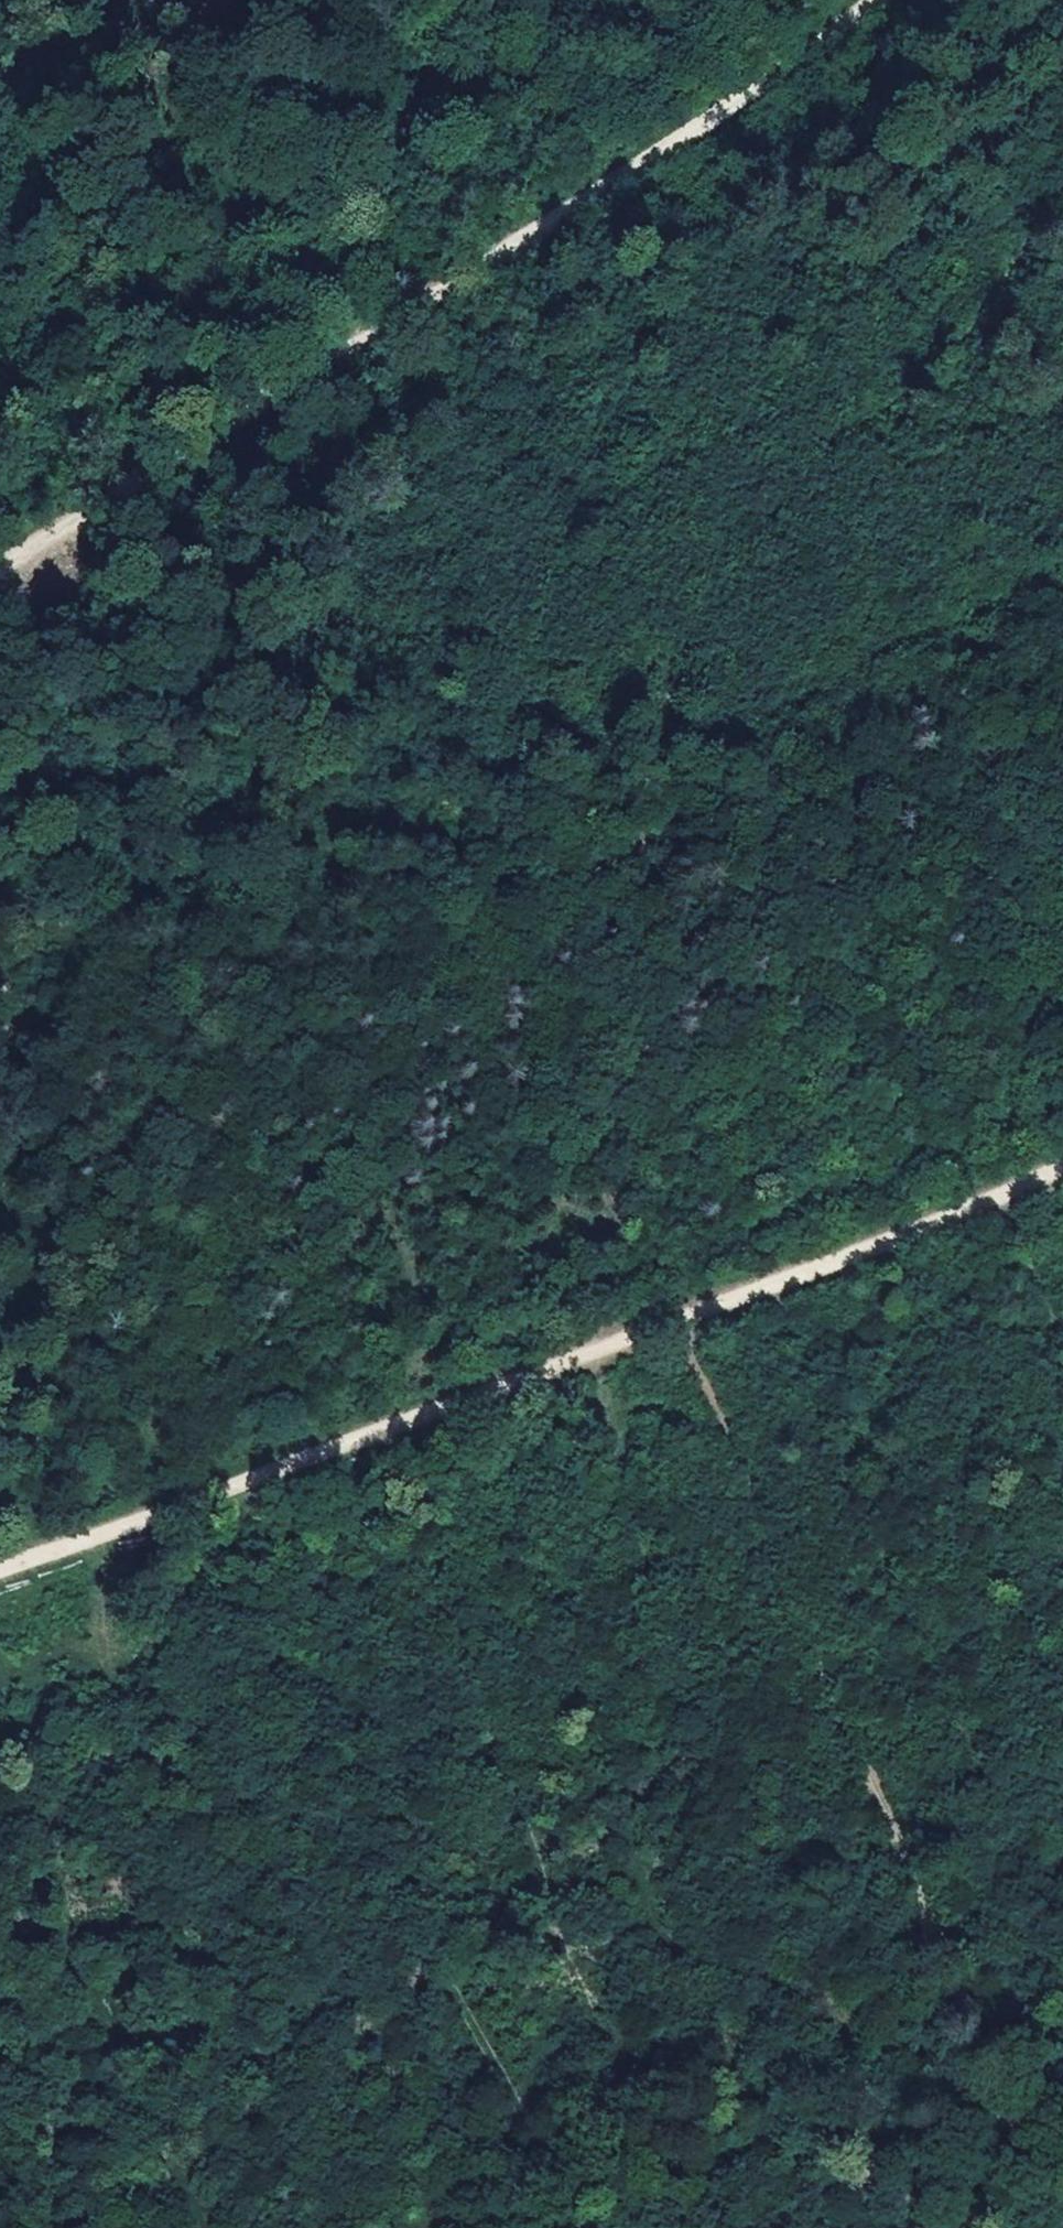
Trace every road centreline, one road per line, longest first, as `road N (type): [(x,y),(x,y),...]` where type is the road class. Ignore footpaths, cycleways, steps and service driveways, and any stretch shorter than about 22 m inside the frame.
road 1 (track): [(1062,1166),(975,1209),(0,1572)]
road 2 (track): [(868,0),(733,102),(0,564)]

